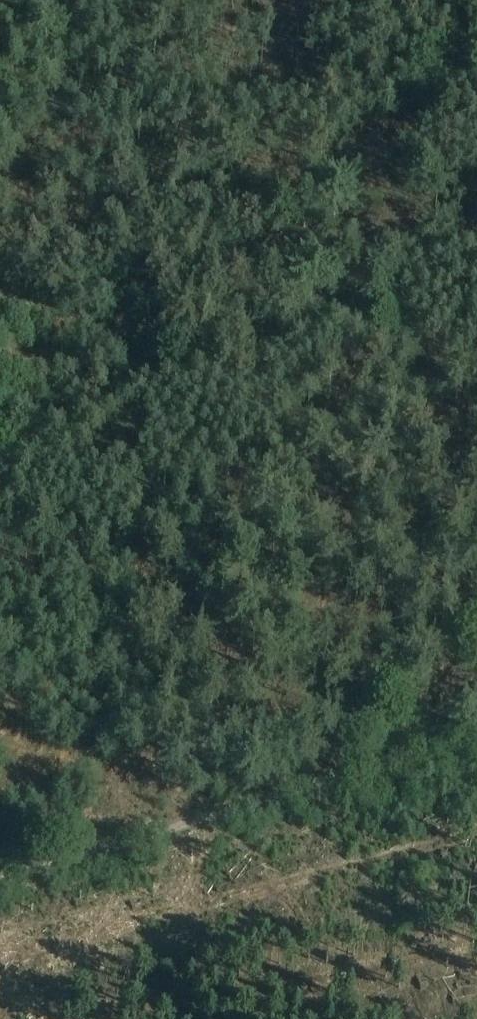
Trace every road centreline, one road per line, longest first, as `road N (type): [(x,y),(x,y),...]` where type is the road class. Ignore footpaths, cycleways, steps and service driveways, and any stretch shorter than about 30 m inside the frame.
road 1 (track): [(476,730),(0,875)]

